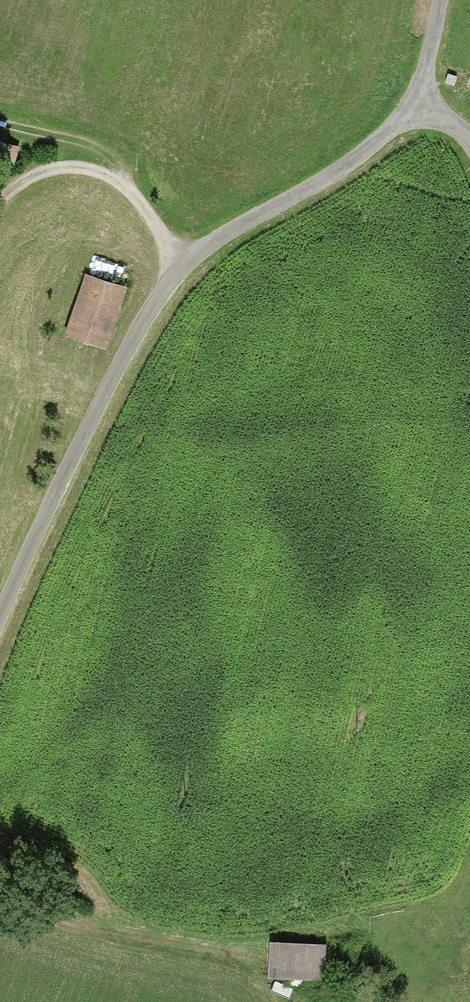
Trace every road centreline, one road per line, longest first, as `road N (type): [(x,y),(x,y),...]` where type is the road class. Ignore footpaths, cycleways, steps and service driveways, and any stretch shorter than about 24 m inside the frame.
road 1 (unclassified): [(0,613),(63,451),(178,259),(329,182),(410,117)]
road 2 (track): [(0,892),(39,912),(250,959)]
road 3 (track): [(0,200),(37,179),(82,170),(120,189),(178,259)]
road 4 (track): [(0,129),(96,147),(114,158),(120,189)]
road 5 (track): [(410,117),(438,0)]

